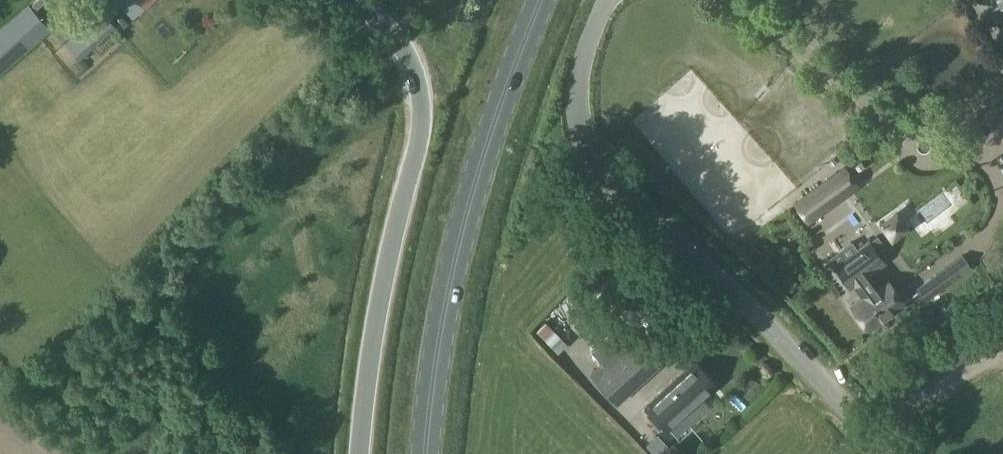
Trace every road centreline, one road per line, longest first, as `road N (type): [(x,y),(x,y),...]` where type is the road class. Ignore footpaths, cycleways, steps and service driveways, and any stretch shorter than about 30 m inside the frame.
road 1 (unclassified): [(605,0),(580,75),(585,140),(605,171),(711,268),(887,453)]
road 2 (unclassified): [(358,453),(388,258),(423,115),(399,39),(355,0)]
road 3 (primary): [(425,453),(451,272),(541,0)]

